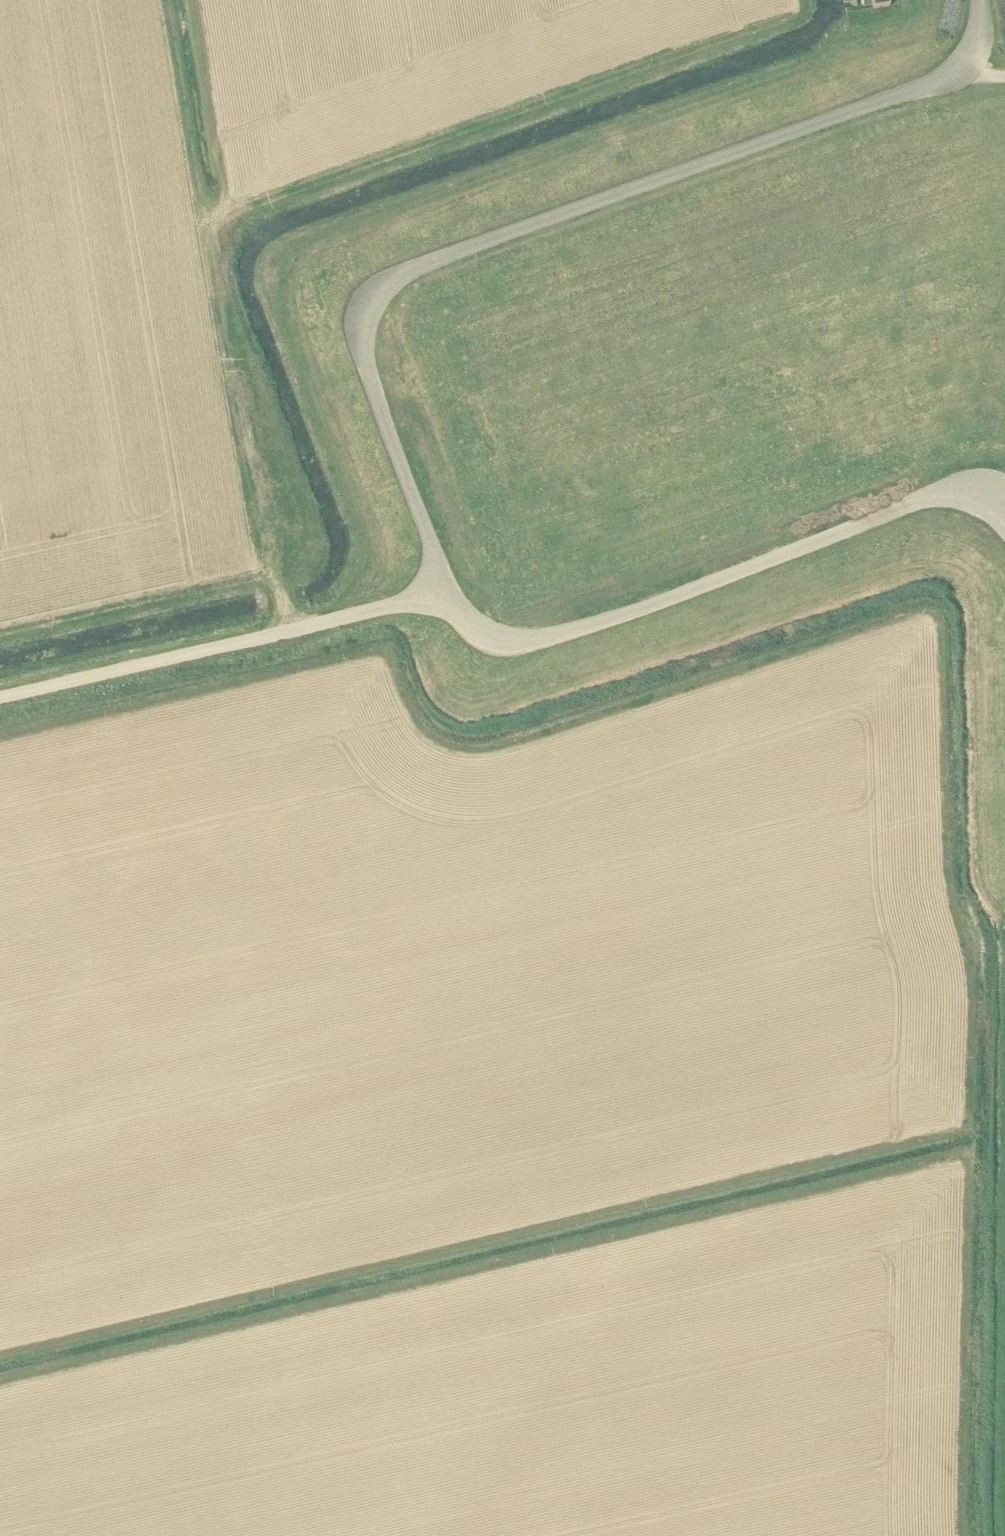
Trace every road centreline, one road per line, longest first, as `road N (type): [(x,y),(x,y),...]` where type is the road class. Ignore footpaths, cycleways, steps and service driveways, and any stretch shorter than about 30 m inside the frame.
road 1 (unclassified): [(974,0),(972,37),(954,70),(422,262),(392,274),(364,302),(358,324),(444,593)]
road 2 (unclassified): [(1004,514),(993,502),(941,486),(515,644),(476,635),(444,593)]
road 3 (unclassified): [(444,593),(0,693)]

